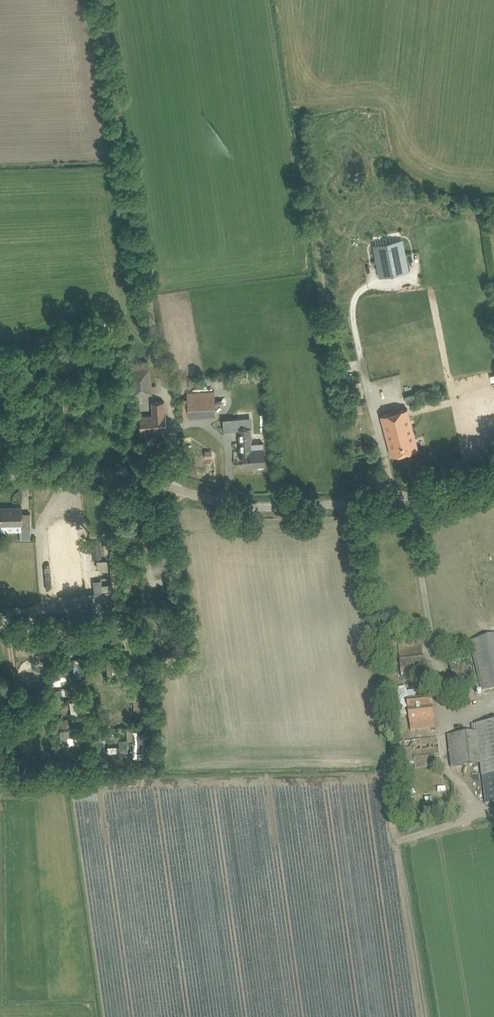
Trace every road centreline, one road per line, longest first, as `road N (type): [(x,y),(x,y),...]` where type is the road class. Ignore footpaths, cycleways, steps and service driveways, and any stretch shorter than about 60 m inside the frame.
road 1 (unclassified): [(171,487),(244,506),(323,504),(391,498),(493,470)]
road 2 (track): [(144,269),(101,0)]
road 3 (unclassified): [(171,487),(170,392),(144,269)]
road 4 (unclassified): [(0,472),(105,471),(171,487)]

